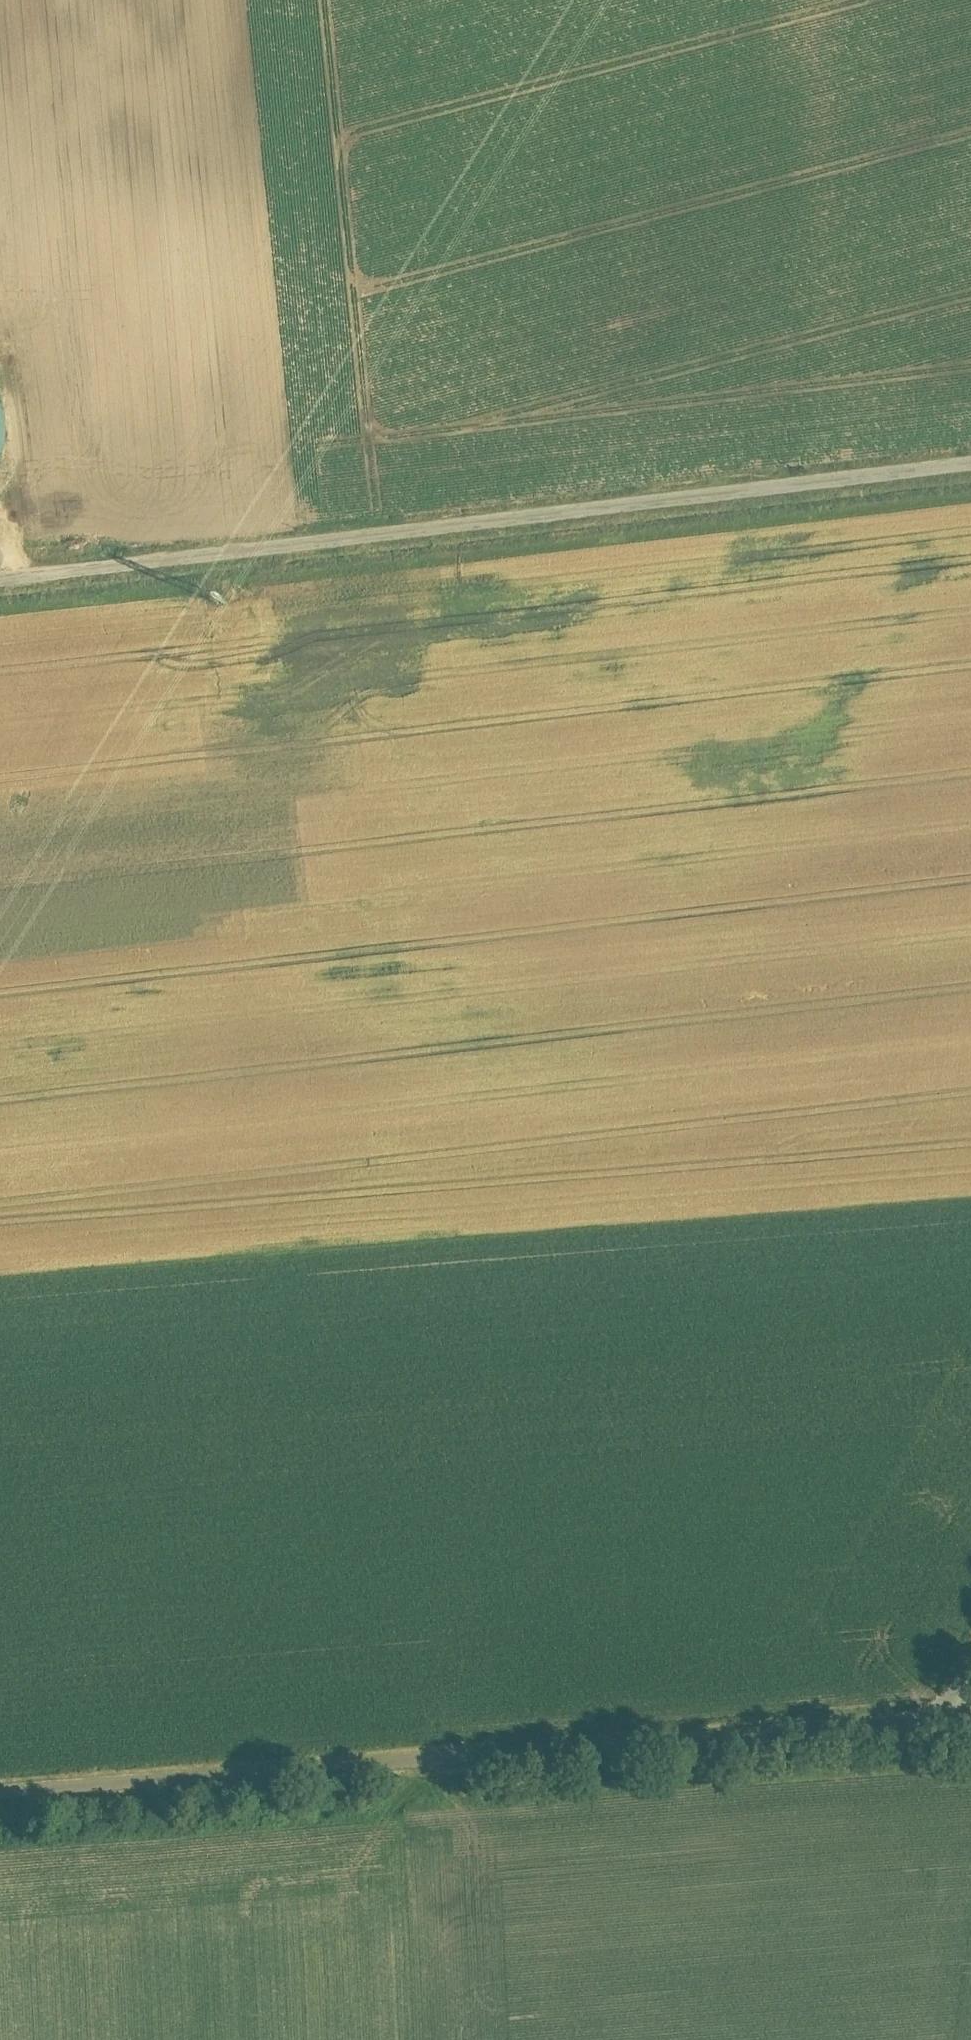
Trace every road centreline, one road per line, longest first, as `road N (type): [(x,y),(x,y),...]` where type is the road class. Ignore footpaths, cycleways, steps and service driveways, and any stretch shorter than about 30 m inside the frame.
road 1 (unclassified): [(0,583),(970,463)]
road 2 (unclassified): [(936,1716),(234,1785),(0,1799)]

